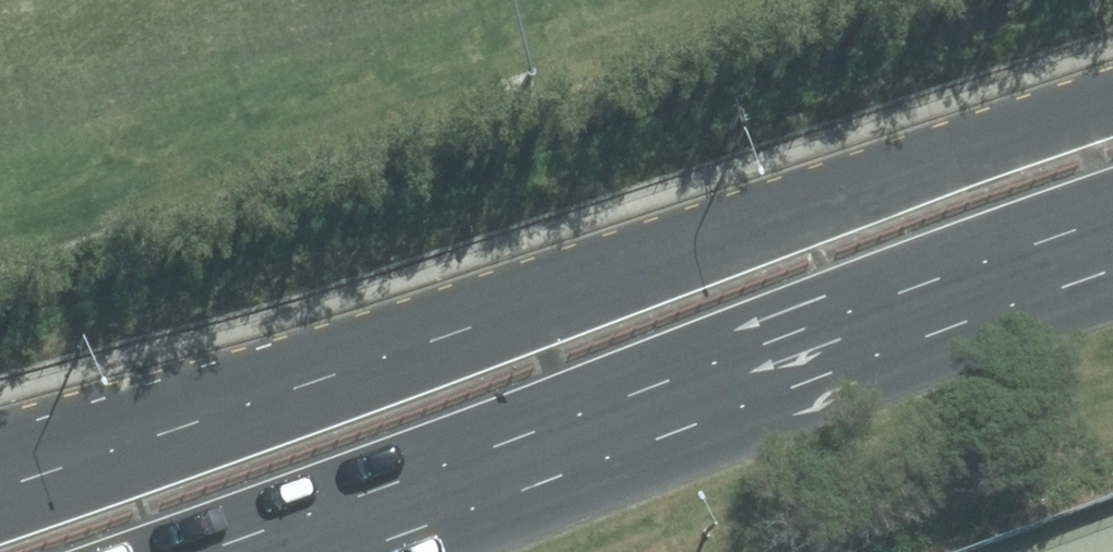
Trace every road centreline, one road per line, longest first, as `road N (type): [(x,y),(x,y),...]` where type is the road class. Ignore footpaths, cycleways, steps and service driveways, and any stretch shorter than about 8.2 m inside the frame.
road 1 (primary): [(0,486),(1112,106)]
road 2 (primary): [(1112,217),(204,551)]

